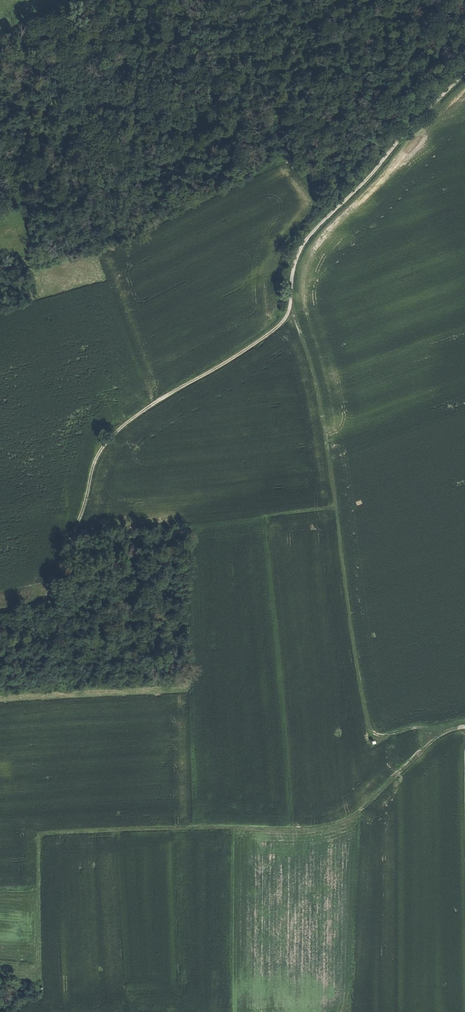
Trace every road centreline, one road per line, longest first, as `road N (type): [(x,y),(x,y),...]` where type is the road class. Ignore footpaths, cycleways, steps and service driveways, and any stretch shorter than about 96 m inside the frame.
road 1 (track): [(464,72),(305,241),(290,309),(279,325),(122,425),(94,468),(49,600),(0,611)]
road 2 (track): [(38,969),(44,833),(316,827),(349,819),(430,742)]
road 3 (track): [(290,309),(311,352),(331,440),(370,732),(413,728),(430,742)]

